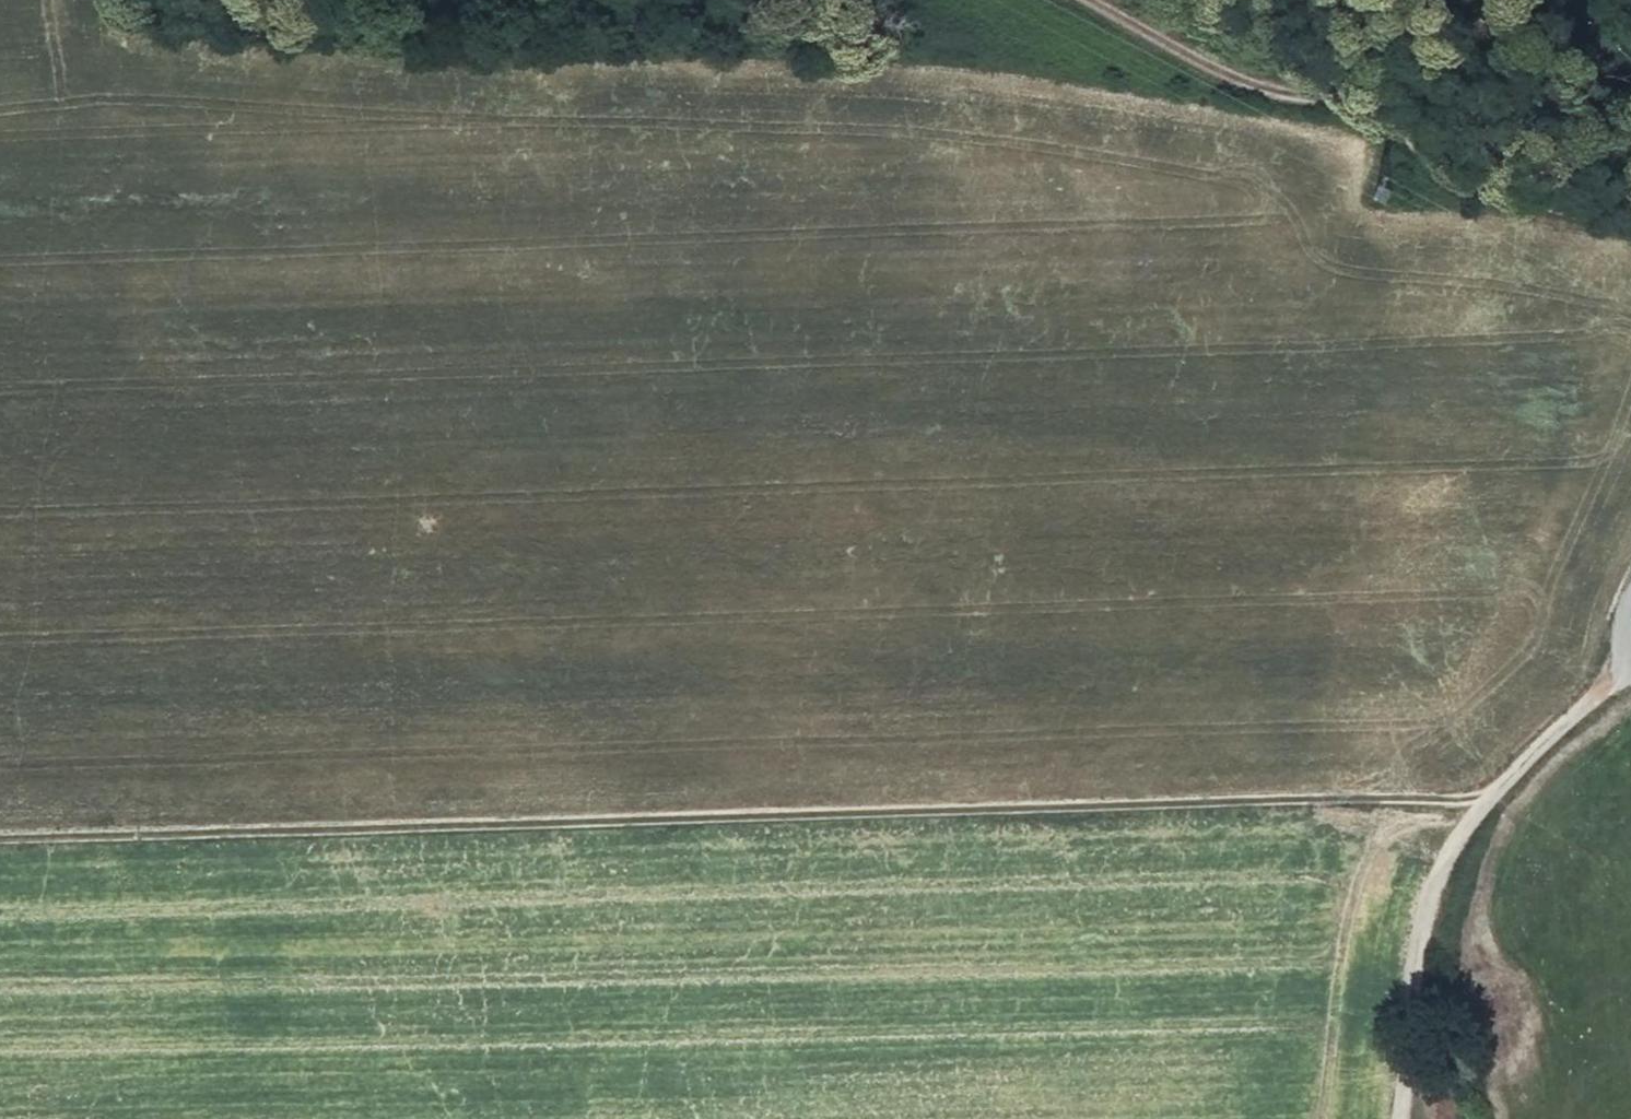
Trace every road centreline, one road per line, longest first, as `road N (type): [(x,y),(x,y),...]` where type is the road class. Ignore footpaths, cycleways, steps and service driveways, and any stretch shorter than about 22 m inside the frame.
road 1 (track): [(1413,973),(1425,913),(1460,827),(1539,732),(1630,674)]
road 2 (track): [(1386,1118),(1413,973)]

